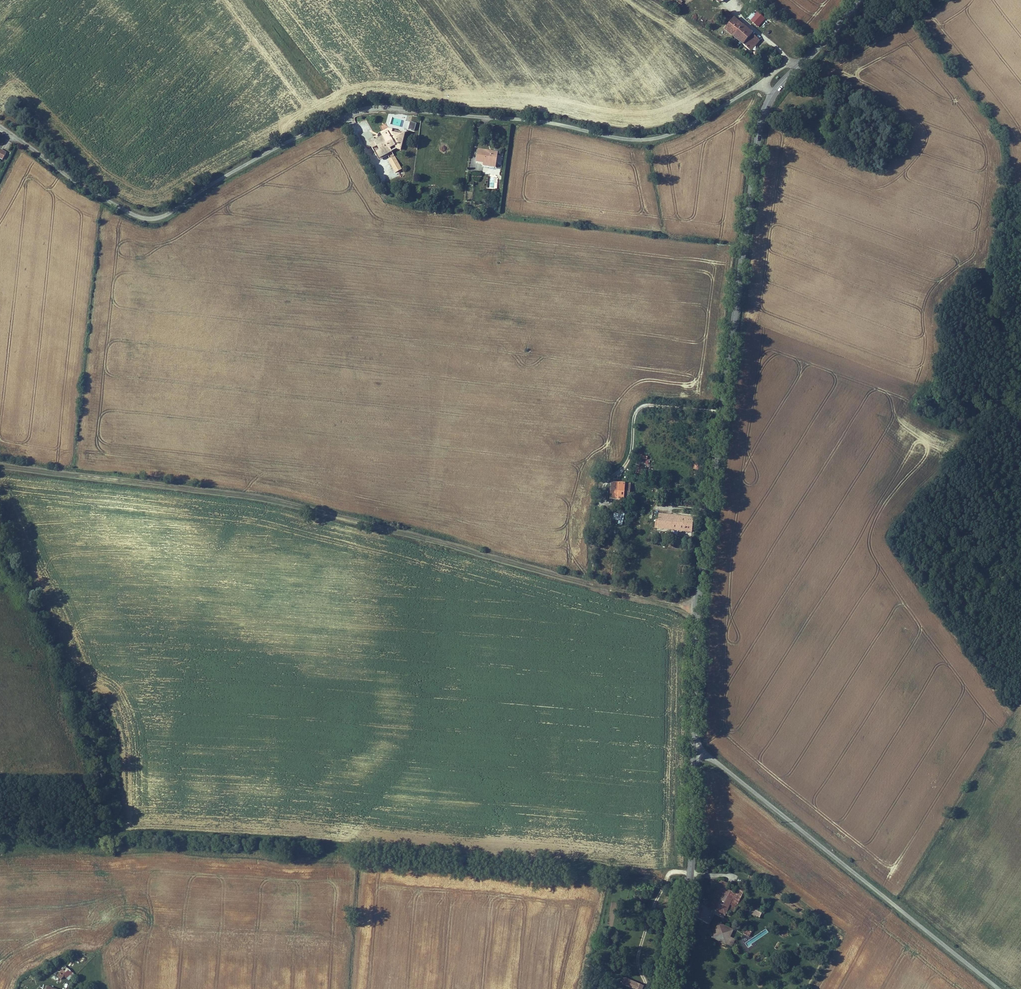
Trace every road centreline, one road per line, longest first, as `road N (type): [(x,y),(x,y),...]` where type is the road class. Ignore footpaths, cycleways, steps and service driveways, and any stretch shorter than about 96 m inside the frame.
road 1 (unclassified): [(759,85),(657,137),(626,139),(558,121),(368,106),(337,115),(155,216),(83,186),(0,127)]
road 2 (track): [(0,465),(276,500),(696,608)]
road 3 (secondary): [(695,754),(696,608),(759,123),(772,93)]
road 4 (track): [(690,874),(315,840),(116,833)]
road 5 (unclassified): [(695,754),(714,760),(998,988)]
road 6 (secondary): [(669,988),(689,880),(695,754)]

